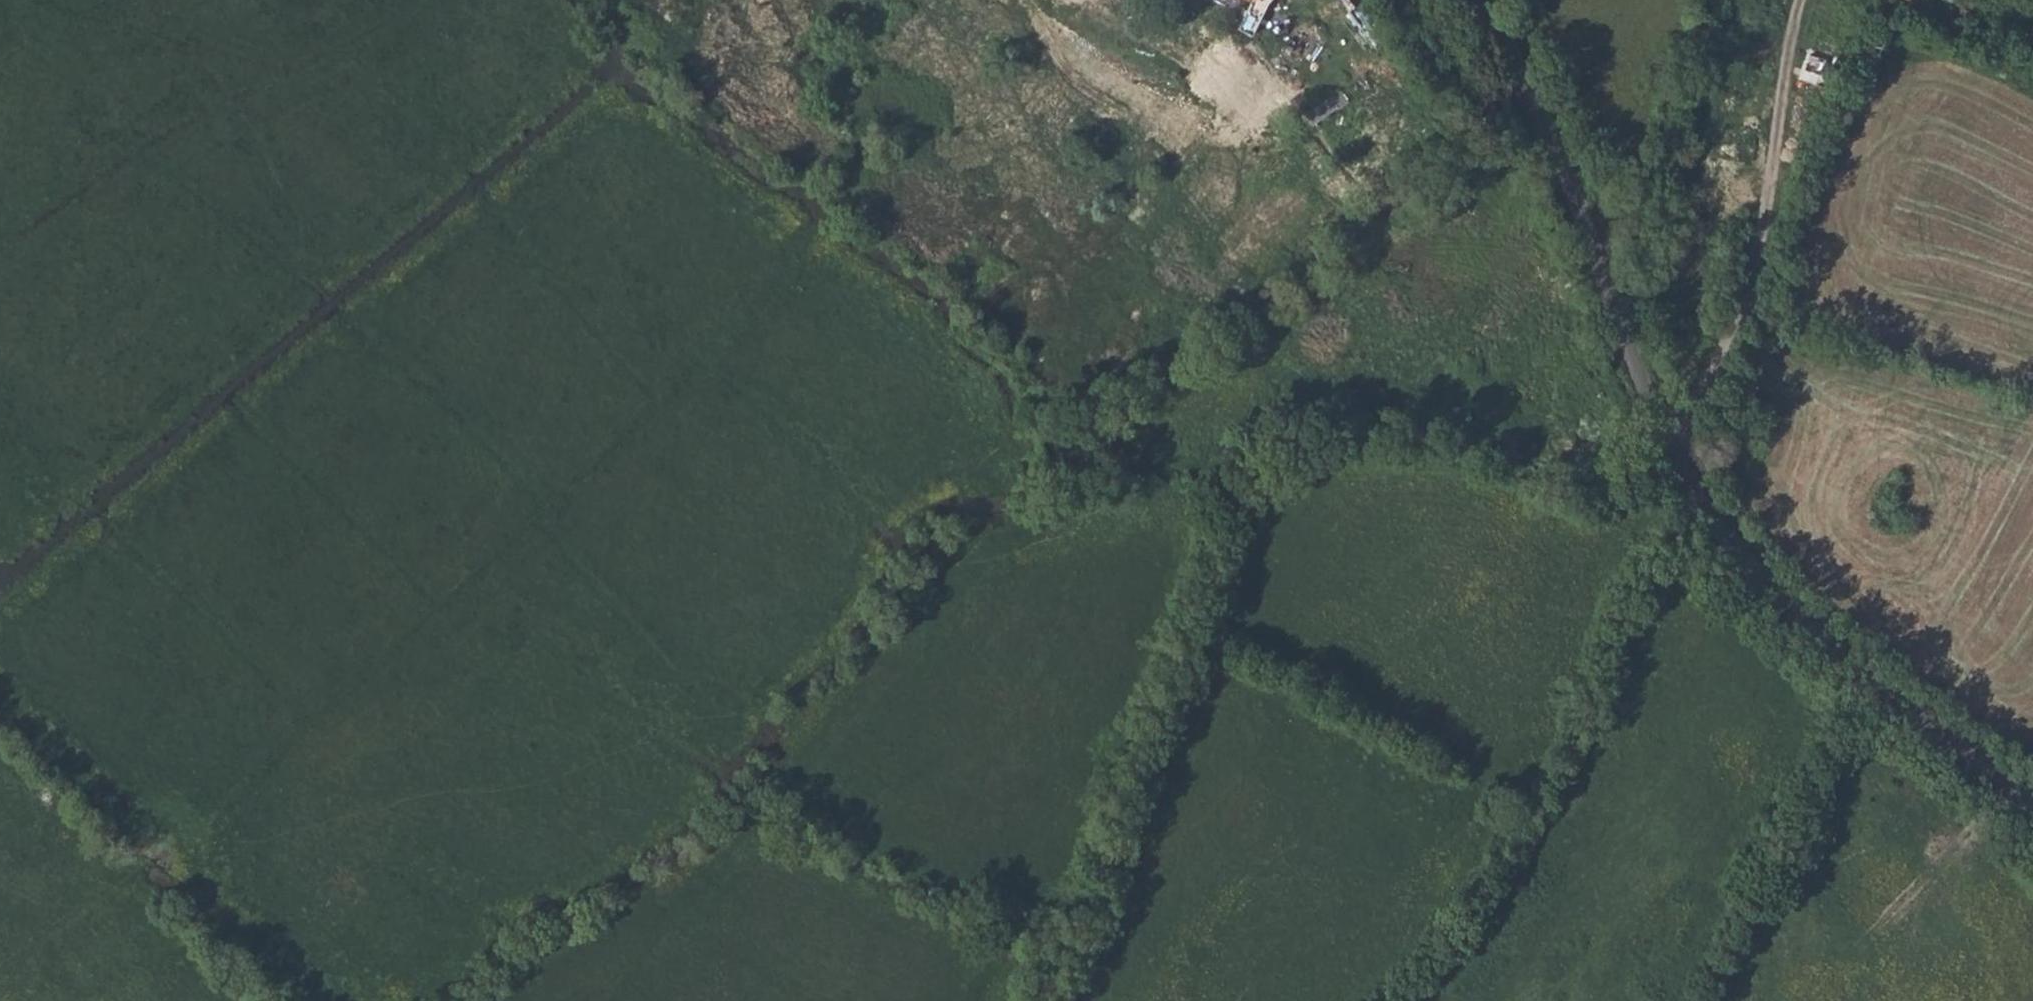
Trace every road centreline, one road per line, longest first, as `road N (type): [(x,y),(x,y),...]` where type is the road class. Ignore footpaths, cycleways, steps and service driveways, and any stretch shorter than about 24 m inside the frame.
road 1 (residential): [(1464,0),(1544,124),(1607,257),(1665,423),(1761,591),(2032,802)]
road 2 (track): [(1721,0),(1651,210),(1607,257)]

